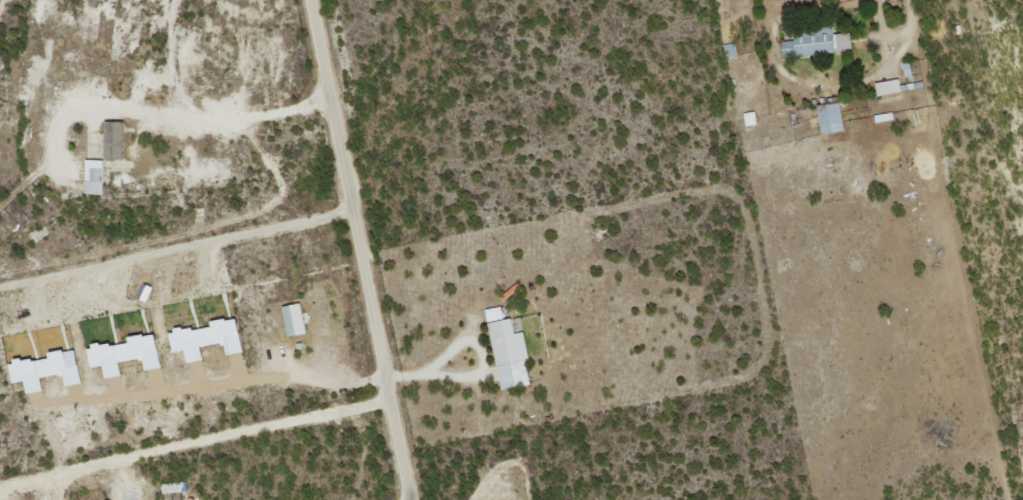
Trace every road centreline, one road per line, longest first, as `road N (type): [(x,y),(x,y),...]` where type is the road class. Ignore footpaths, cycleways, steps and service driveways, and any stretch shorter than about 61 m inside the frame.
road 1 (residential): [(409,499),(309,0)]
road 2 (residential): [(383,374),(357,382),(284,376),(44,403)]

